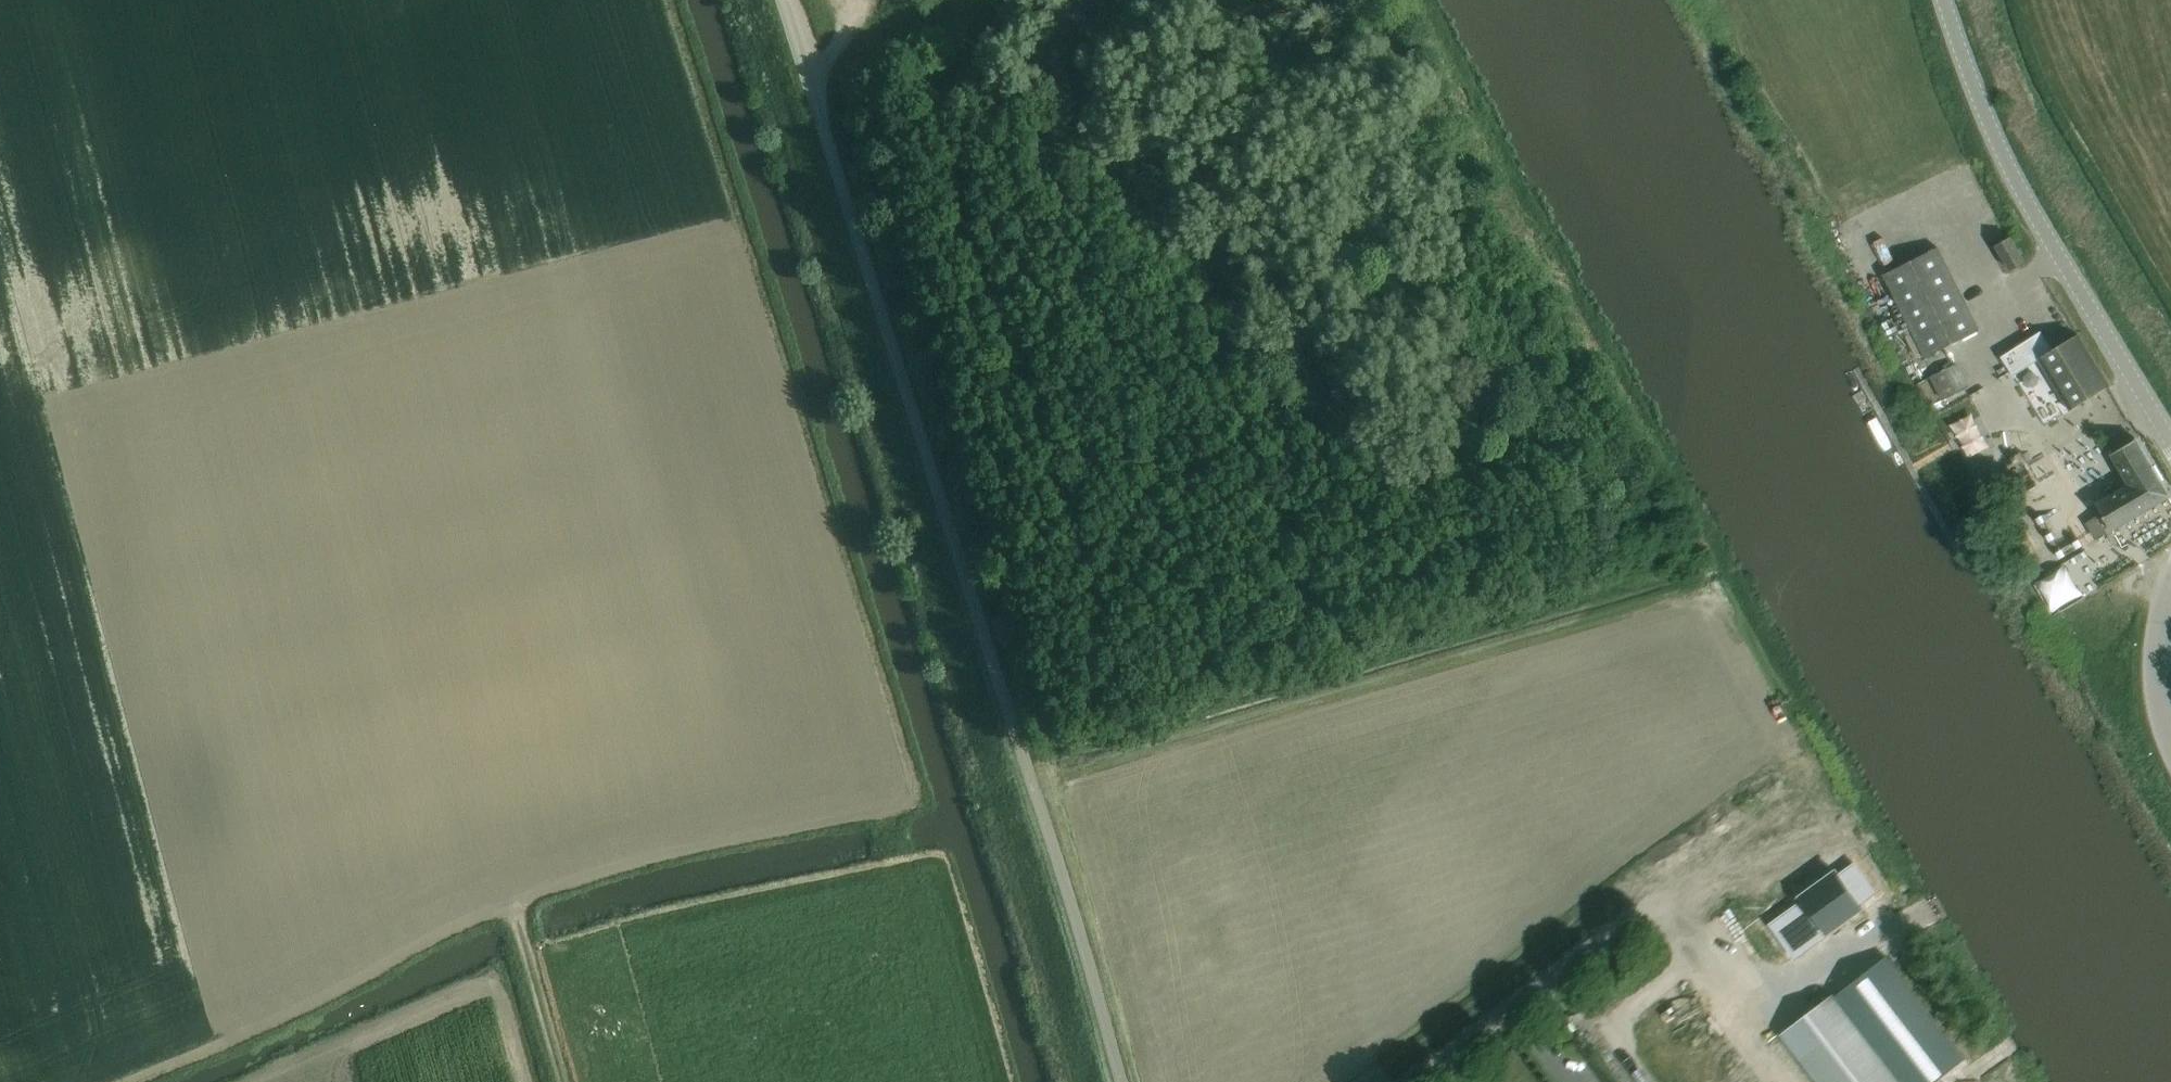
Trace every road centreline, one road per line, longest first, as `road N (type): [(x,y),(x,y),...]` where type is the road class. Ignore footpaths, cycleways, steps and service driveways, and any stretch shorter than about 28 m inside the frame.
road 1 (unclassified): [(1126,1081),(784,0)]
road 2 (unclassified): [(2170,445),(1991,133),(1941,0)]
road 3 (unclassified): [(1414,1081),(1661,901)]
road 4 (track): [(513,914),(559,1081)]
road 5 (unclassified): [(2170,744),(2157,654),(2170,585)]

